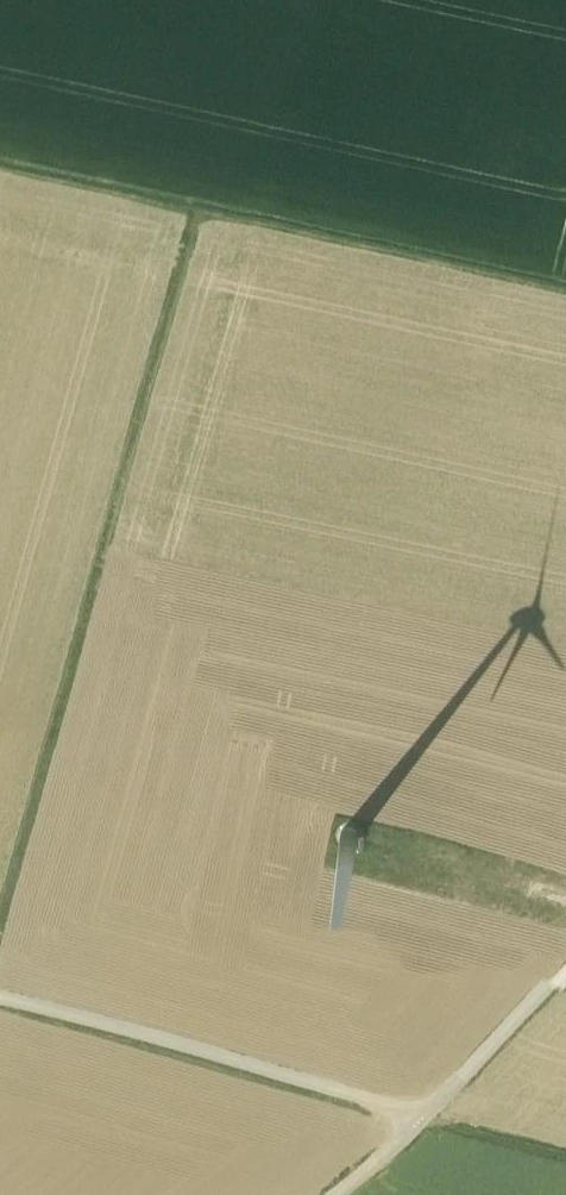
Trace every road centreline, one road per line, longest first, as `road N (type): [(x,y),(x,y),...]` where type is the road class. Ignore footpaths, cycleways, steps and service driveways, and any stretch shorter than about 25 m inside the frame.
road 1 (track): [(197,210),(0,946)]
road 2 (track): [(0,1003),(565,1163)]
road 3 (track): [(565,289),(0,167)]
road 4 (track): [(344,1194),(402,1147),(565,975)]
road 5 (track): [(565,895),(360,846)]

